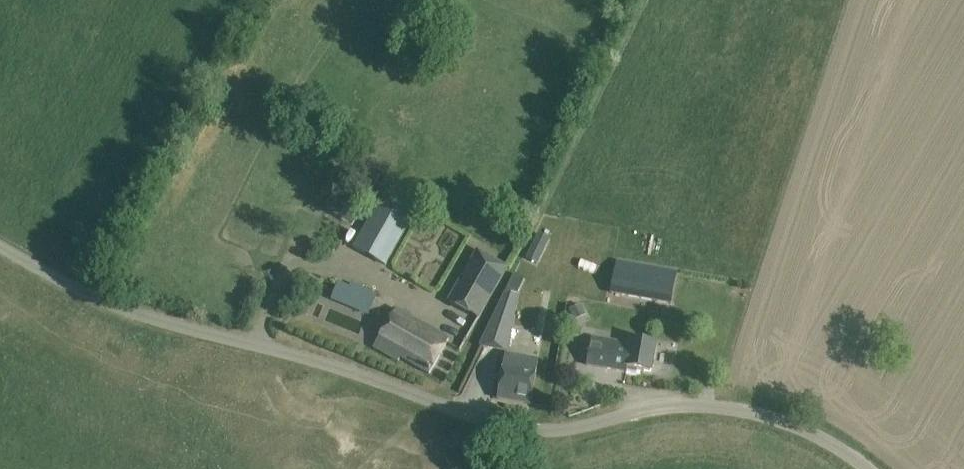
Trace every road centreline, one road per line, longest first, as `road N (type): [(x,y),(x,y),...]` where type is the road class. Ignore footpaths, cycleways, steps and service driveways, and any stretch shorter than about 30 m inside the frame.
road 1 (unclassified): [(862,468),(796,427),(740,414),(673,407),(540,437),(497,427),(167,326),(0,253)]

